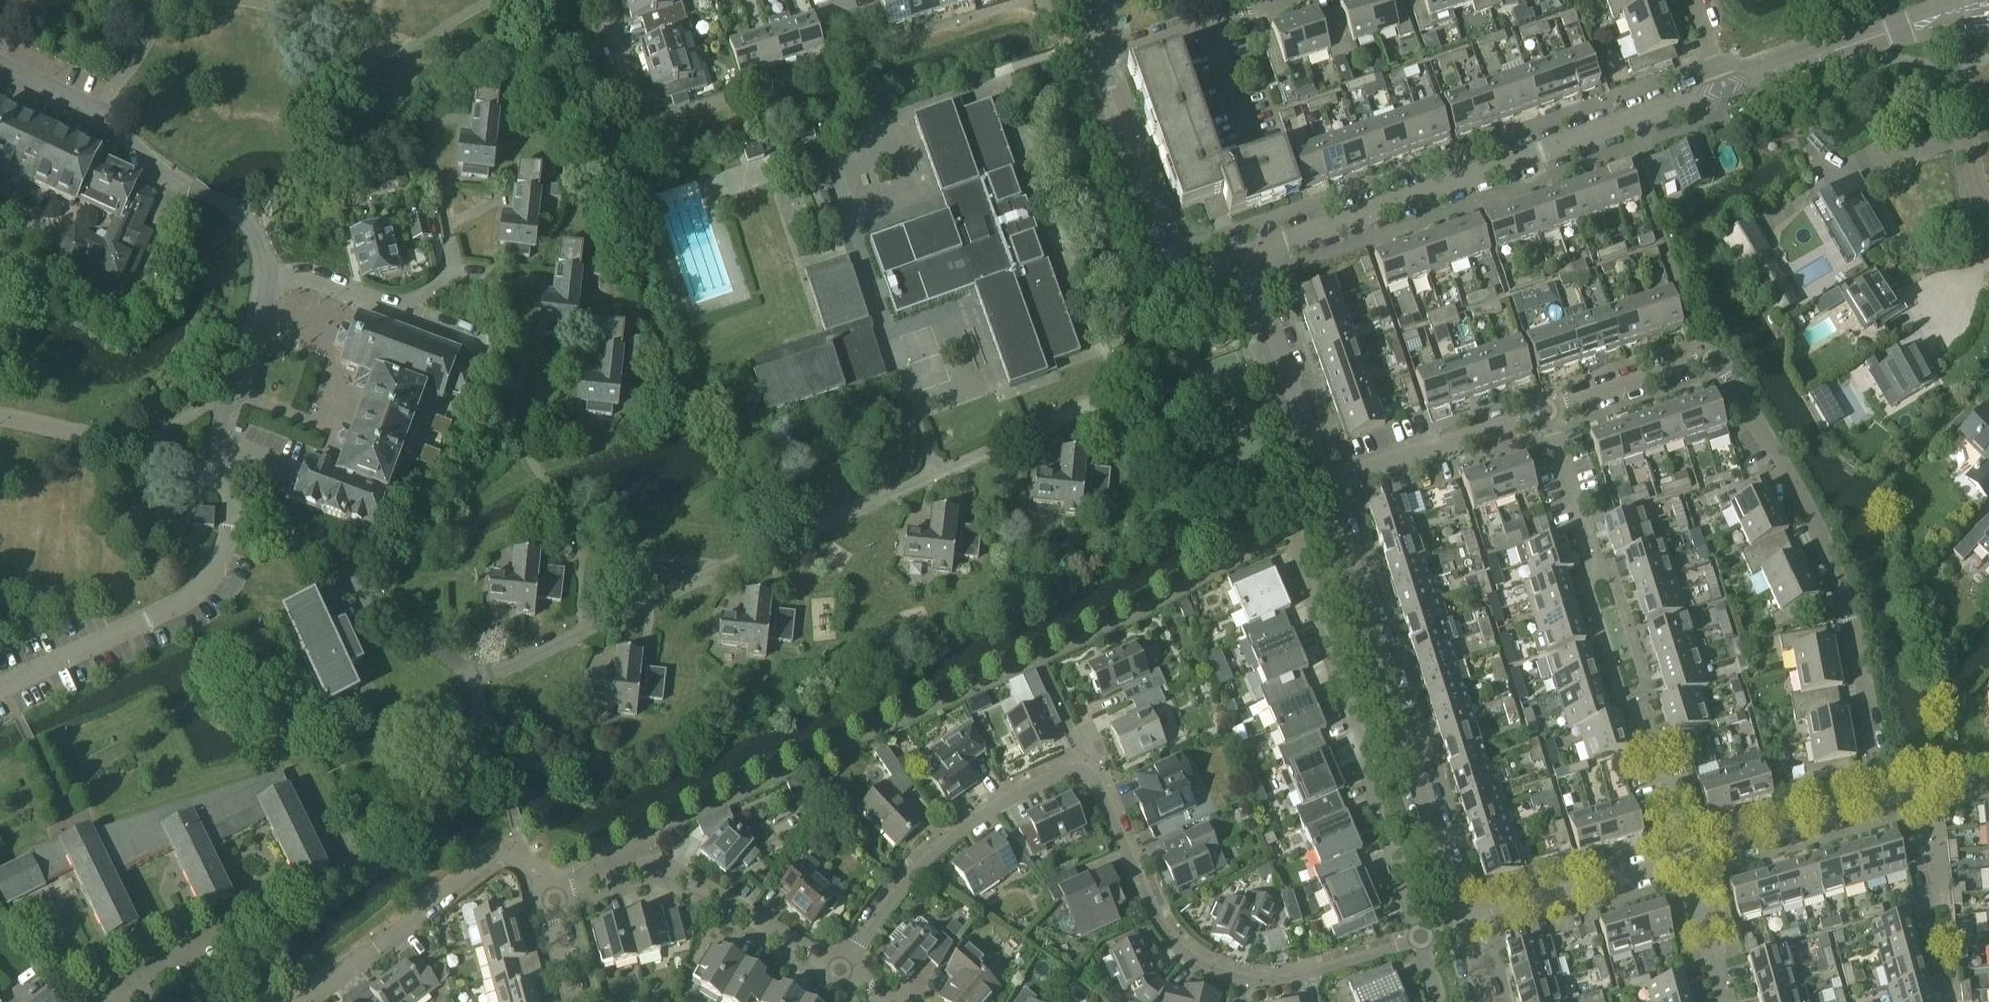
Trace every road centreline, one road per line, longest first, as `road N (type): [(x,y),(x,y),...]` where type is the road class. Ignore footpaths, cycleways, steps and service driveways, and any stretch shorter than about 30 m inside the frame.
road 1 (residential): [(1885,800),(1844,604),(1816,530),(1728,378),(1712,364),(1689,361),(1545,411)]
road 2 (residential): [(1246,256),(1719,90)]
road 3 (residential): [(1412,941),(1289,536),(1326,485)]
road 4 (residential): [(1457,923),(1326,485)]
road 5 (residential): [(1083,775),(1097,786),(1178,948),(1212,971),(1292,978),(1412,941)]
road 6 (residential): [(0,690),(197,594),(230,532),(228,490)]
road 7 (residential): [(842,972),(908,877),(944,841),(1061,771),(1083,775)]
road 8 (residential): [(474,682),(228,490)]
road 9 (residential): [(1246,256),(1200,271),(1164,256),(1098,66)]
road 10 (residential): [(303,1001),(500,848),(521,857)]
road 11 (residential): [(266,275),(261,238),(235,211),(190,189),(100,113)]
road 12 (residential): [(1326,485),(1246,256)]
road 13 (residential): [(1719,90),(1946,14)]
road 14 (residential): [(1457,923),(1683,856)]
road 15 (residential): [(1545,411),(1326,485)]
road 16 (residential): [(228,490),(221,417),(266,275)]
road 17 (residential): [(842,972),(652,862)]
road 18 (residential): [(266,275),(307,275),(405,313),(431,306),(452,275)]
road 19 (residential): [(1683,856),(1885,800)]
road 20 (residential): [(1098,66),(1292,0)]
road 21 (residential): [(1988,212),(1974,180),(1946,14)]
road 22 (residential): [(1726,1001),(1683,856)]
road 23 (residential): [(639,125),(599,0)]

